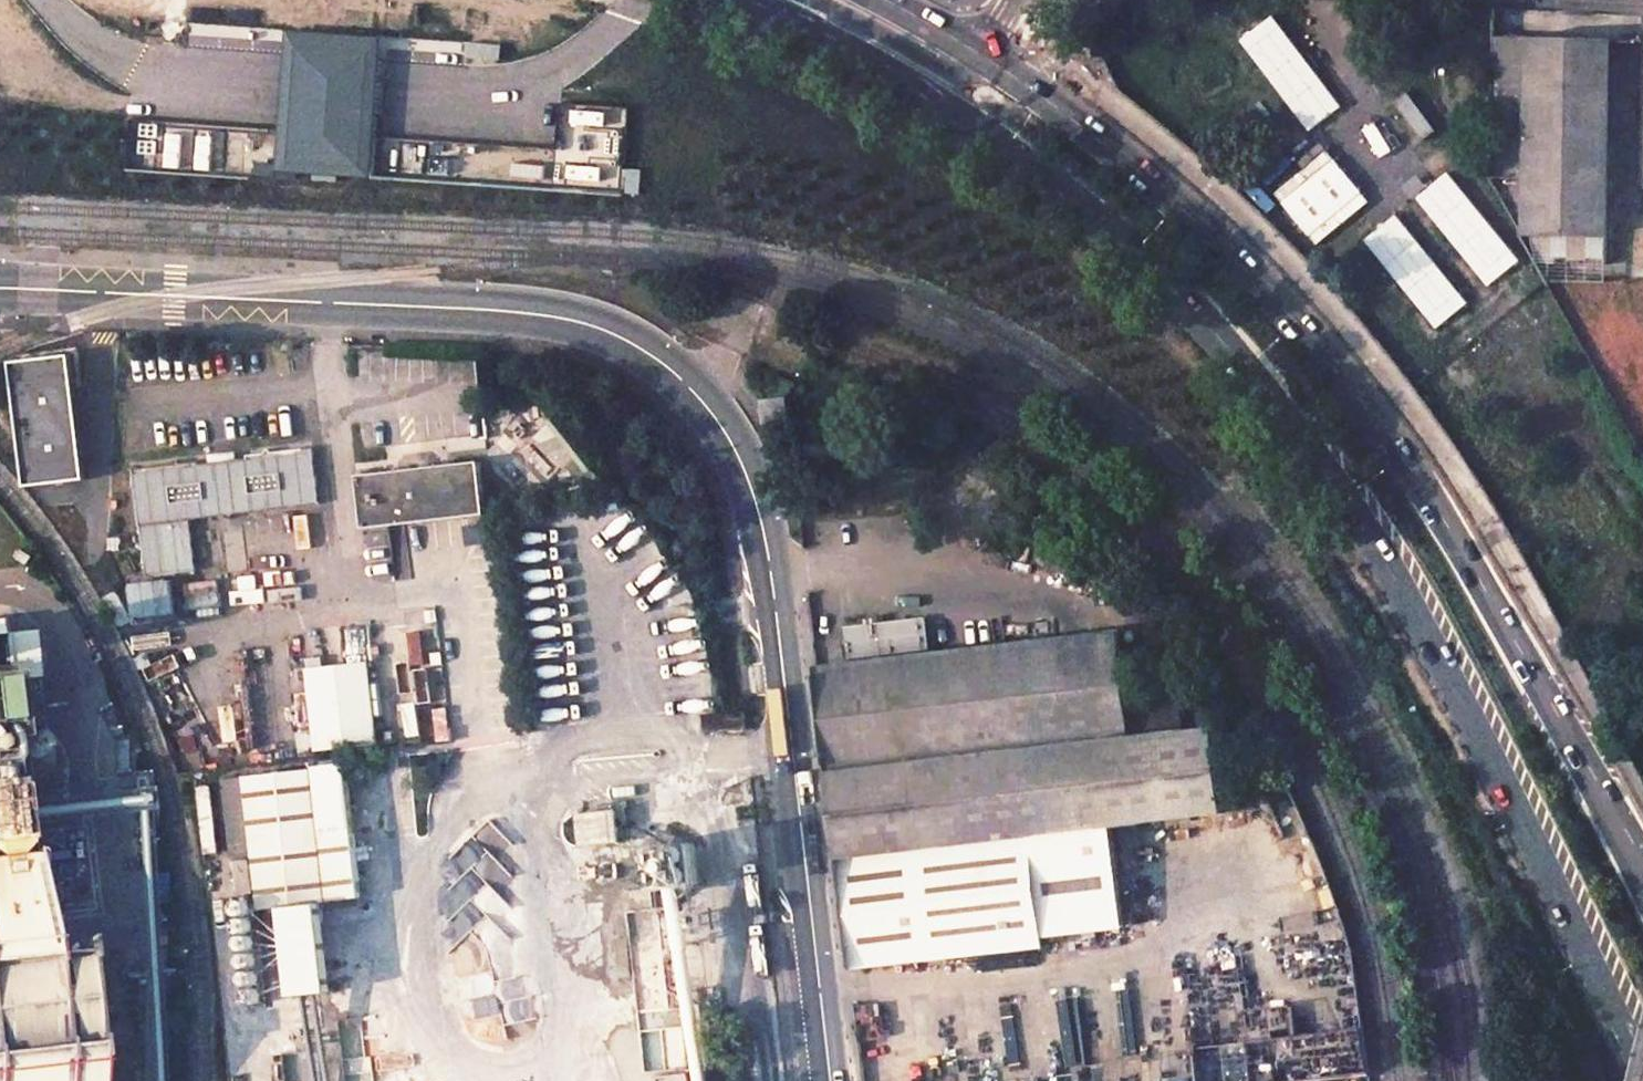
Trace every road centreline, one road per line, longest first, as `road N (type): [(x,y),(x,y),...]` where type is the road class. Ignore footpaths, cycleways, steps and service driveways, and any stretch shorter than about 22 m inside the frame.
road 1 (primary): [(958,82),(1037,173),(1208,327),(1345,503),(1495,768),(1642,1068)]
road 2 (primary): [(1642,882),(1456,539),(1332,364),(1159,185),(1063,112),(958,82)]
road 3 (primary): [(731,0),(958,82)]

